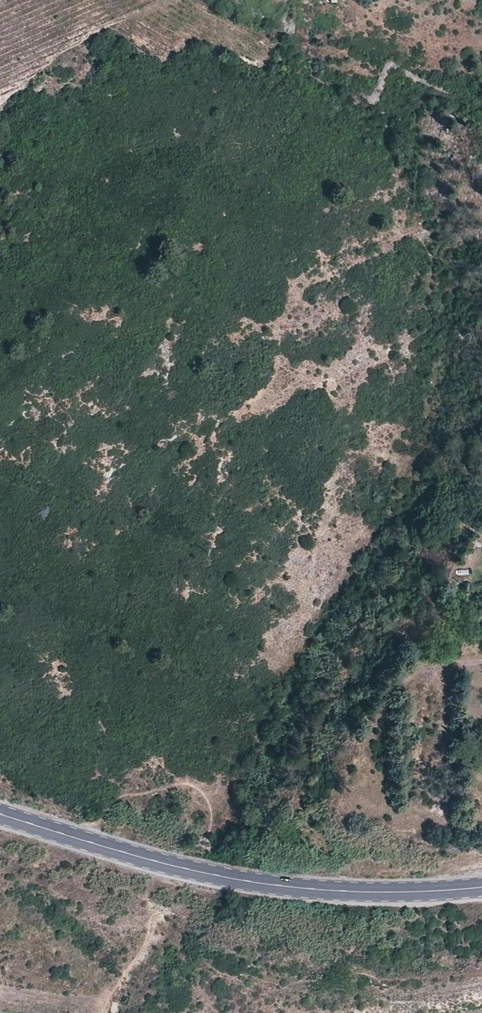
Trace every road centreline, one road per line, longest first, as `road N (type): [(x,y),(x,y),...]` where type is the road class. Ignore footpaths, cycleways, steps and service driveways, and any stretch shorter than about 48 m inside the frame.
road 1 (tertiary): [(0,814),(266,885),(481,888)]

